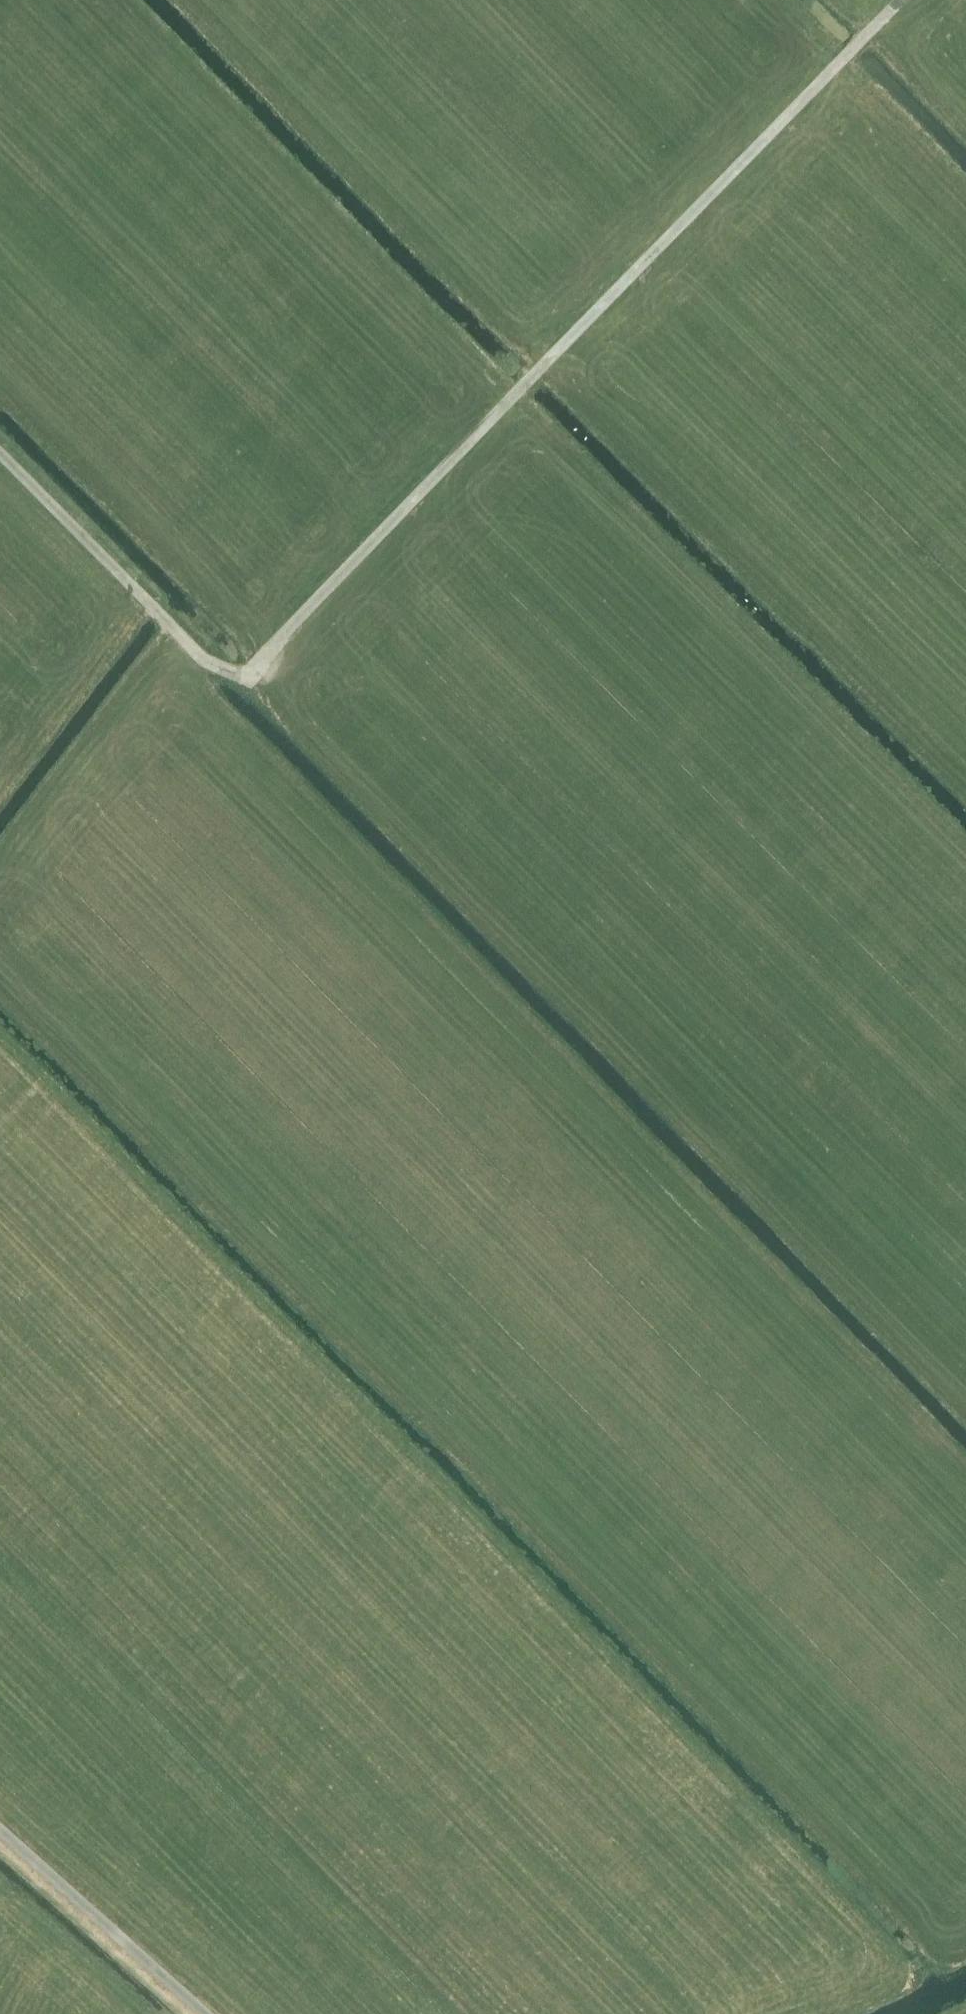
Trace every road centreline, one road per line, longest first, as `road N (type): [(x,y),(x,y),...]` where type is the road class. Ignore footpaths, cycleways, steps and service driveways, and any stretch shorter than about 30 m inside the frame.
road 1 (track): [(0,452),(204,659),(246,677),(257,673),(356,558),(902,0)]
road 2 (track): [(205,2013),(0,1830)]

